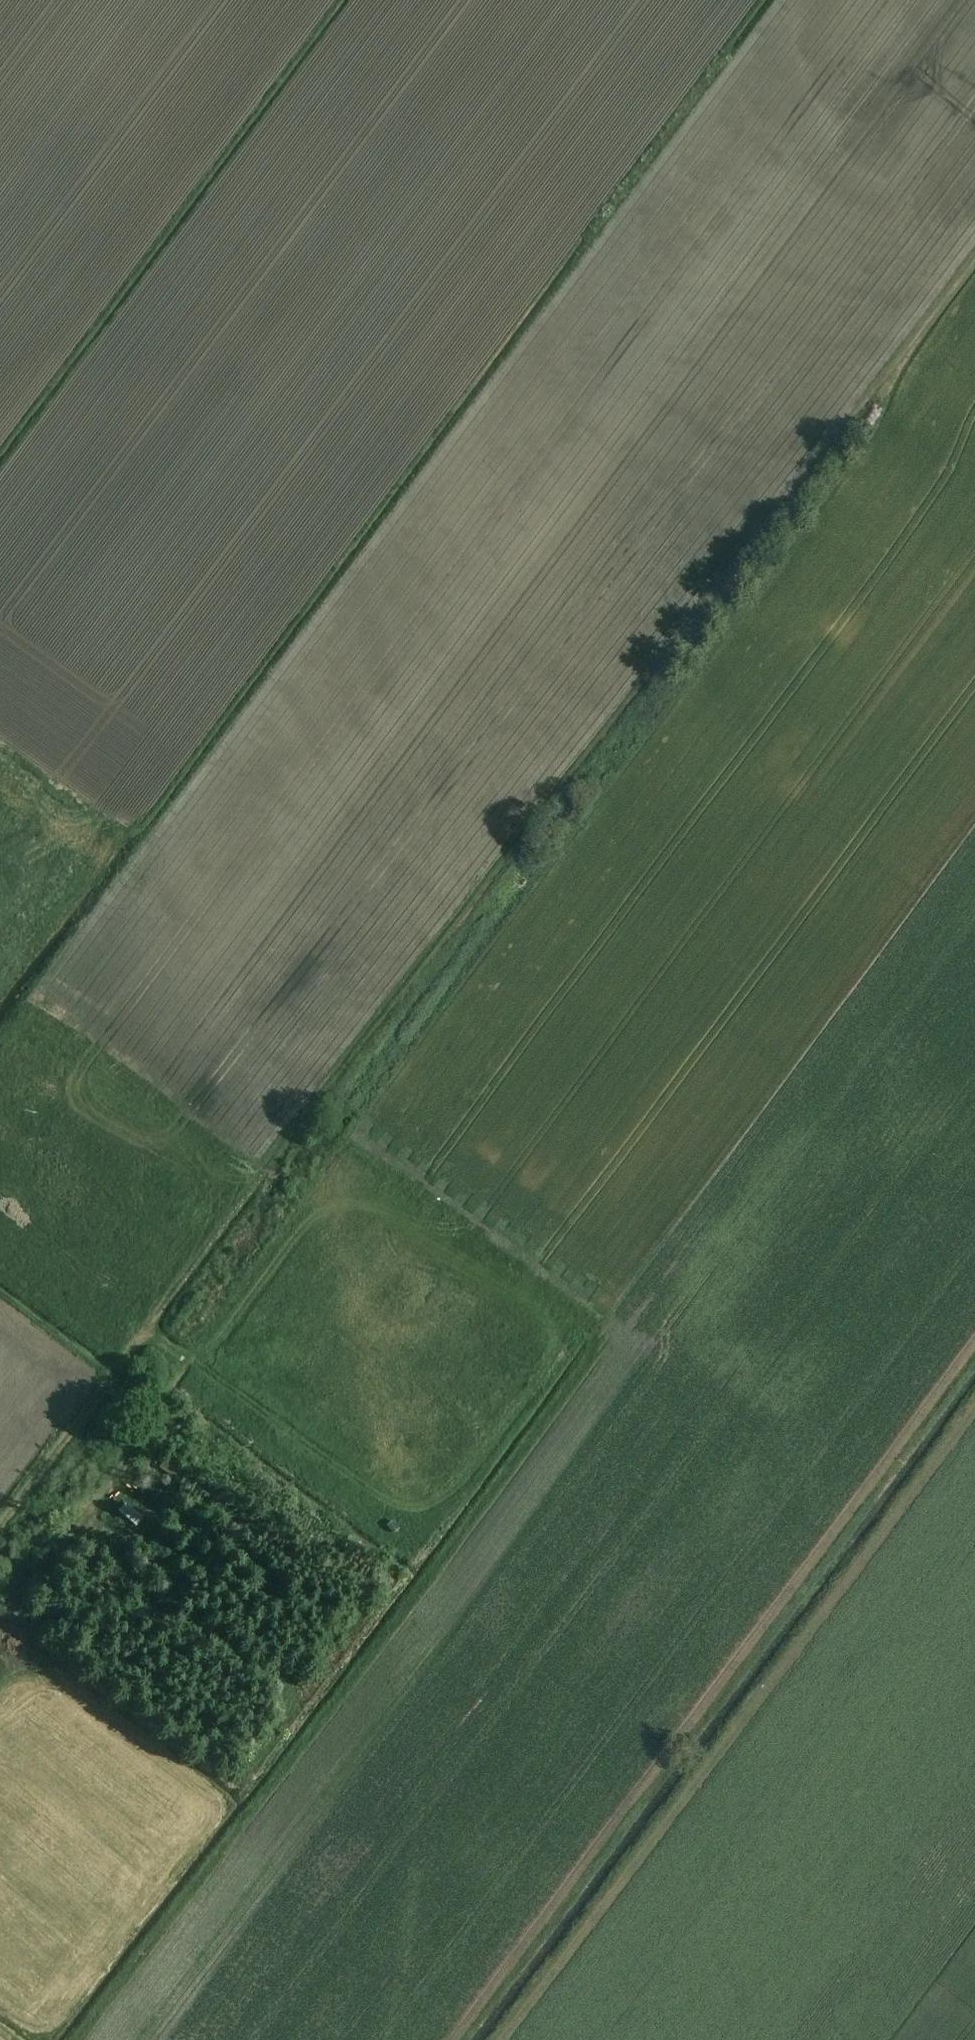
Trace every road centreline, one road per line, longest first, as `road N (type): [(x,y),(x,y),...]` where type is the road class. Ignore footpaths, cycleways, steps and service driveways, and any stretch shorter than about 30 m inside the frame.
road 1 (track): [(0,1530),(134,1350)]

